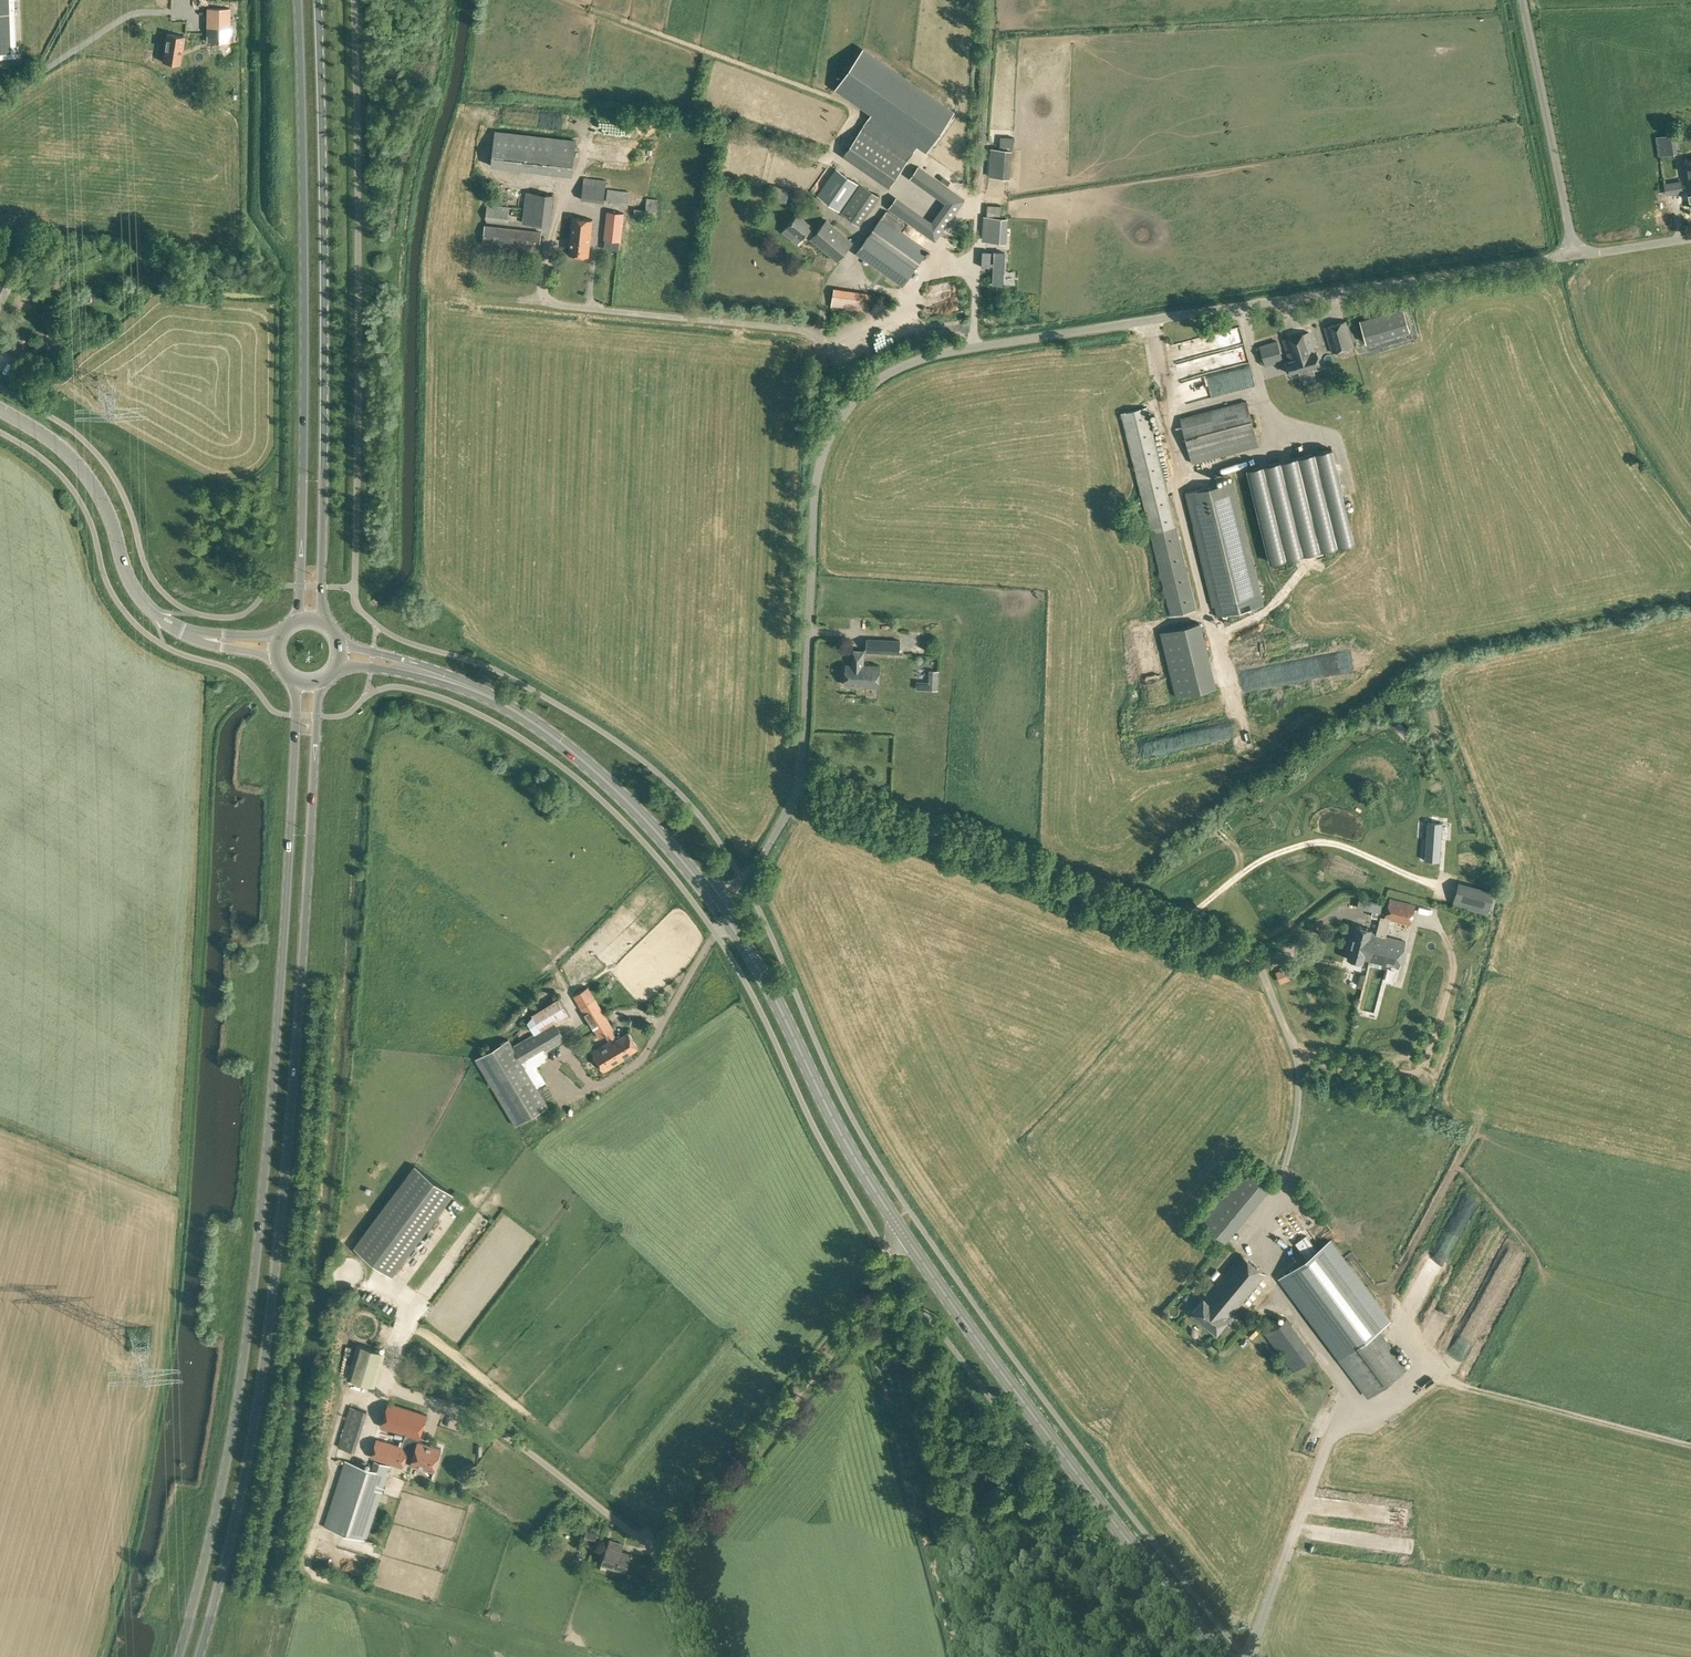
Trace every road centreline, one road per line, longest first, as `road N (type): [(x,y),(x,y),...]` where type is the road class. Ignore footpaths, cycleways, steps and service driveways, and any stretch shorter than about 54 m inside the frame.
road 1 (unclassified): [(798,786),(816,479),(844,413),(871,383),(944,354),(1576,255)]
road 2 (primary): [(295,680),(284,941),(254,1288),(224,1475),(178,1656)]
road 3 (primary): [(199,1656),(245,1476),(270,1324),(322,681)]
road 4 (unclassified): [(1271,1211),(1293,1144),(1301,1081),(1260,961),(798,786)]
road 5 (primary): [(324,623),(318,0)]
road 6 (primary): [(297,0),(299,620)]
road 7 (primary): [(1221,1656),(906,1240)]
road 8 (unclassified): [(691,1656),(661,1582),(671,1548),(872,1299),(886,1253),(906,1240)]
road 9 (primary): [(719,906),(601,776),(531,721),(456,682),(341,655)]
road 10 (primary): [(906,1240),(840,1134),(776,1001),(719,906)]
road 11 (unclassified): [(1576,255),(1522,0)]
road 12 (tertiary): [(0,409),(87,476),(111,519),(127,579),(150,609)]
road 13 (unclassified): [(0,101),(124,20),(138,15),(176,24)]
road 14 (unclassified): [(719,906),(781,822),(798,786)]
road 15 (tertiary): [(276,648),(181,631),(150,609)]

